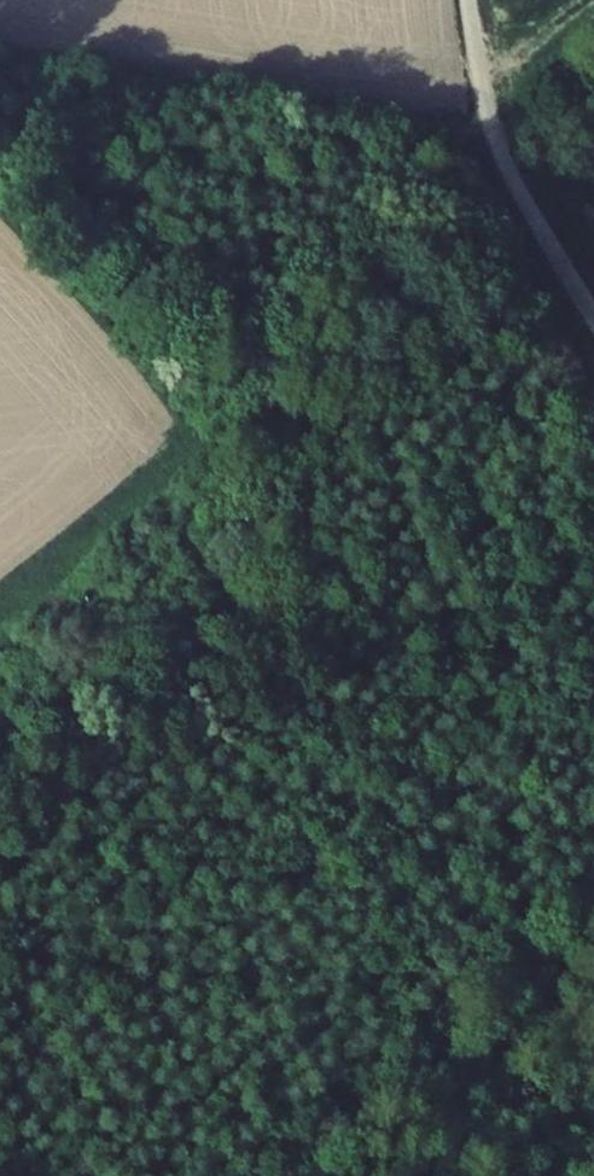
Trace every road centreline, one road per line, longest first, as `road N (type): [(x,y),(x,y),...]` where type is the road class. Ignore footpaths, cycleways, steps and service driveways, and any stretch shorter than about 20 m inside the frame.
road 1 (unclassified): [(593,317),(498,146),(471,0)]

